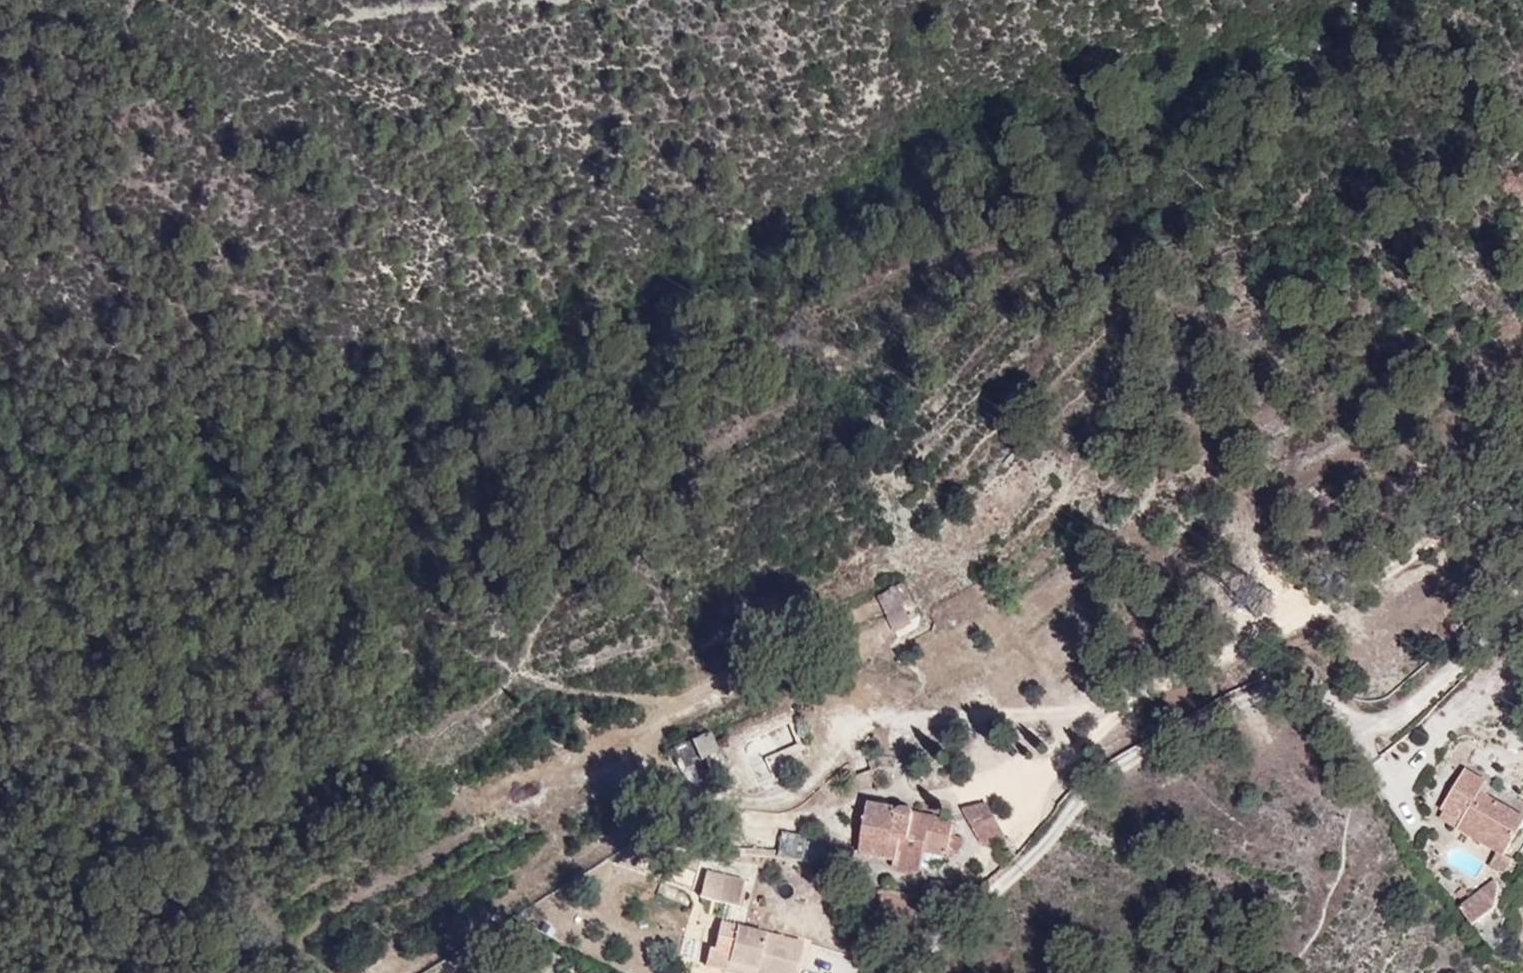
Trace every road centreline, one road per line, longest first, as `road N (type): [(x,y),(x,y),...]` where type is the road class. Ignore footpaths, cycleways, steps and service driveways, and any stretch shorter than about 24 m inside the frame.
road 1 (residential): [(1522,599),(1489,640),(1375,738),(1352,731),(1316,682),(1279,677),(1101,777),(914,972)]

